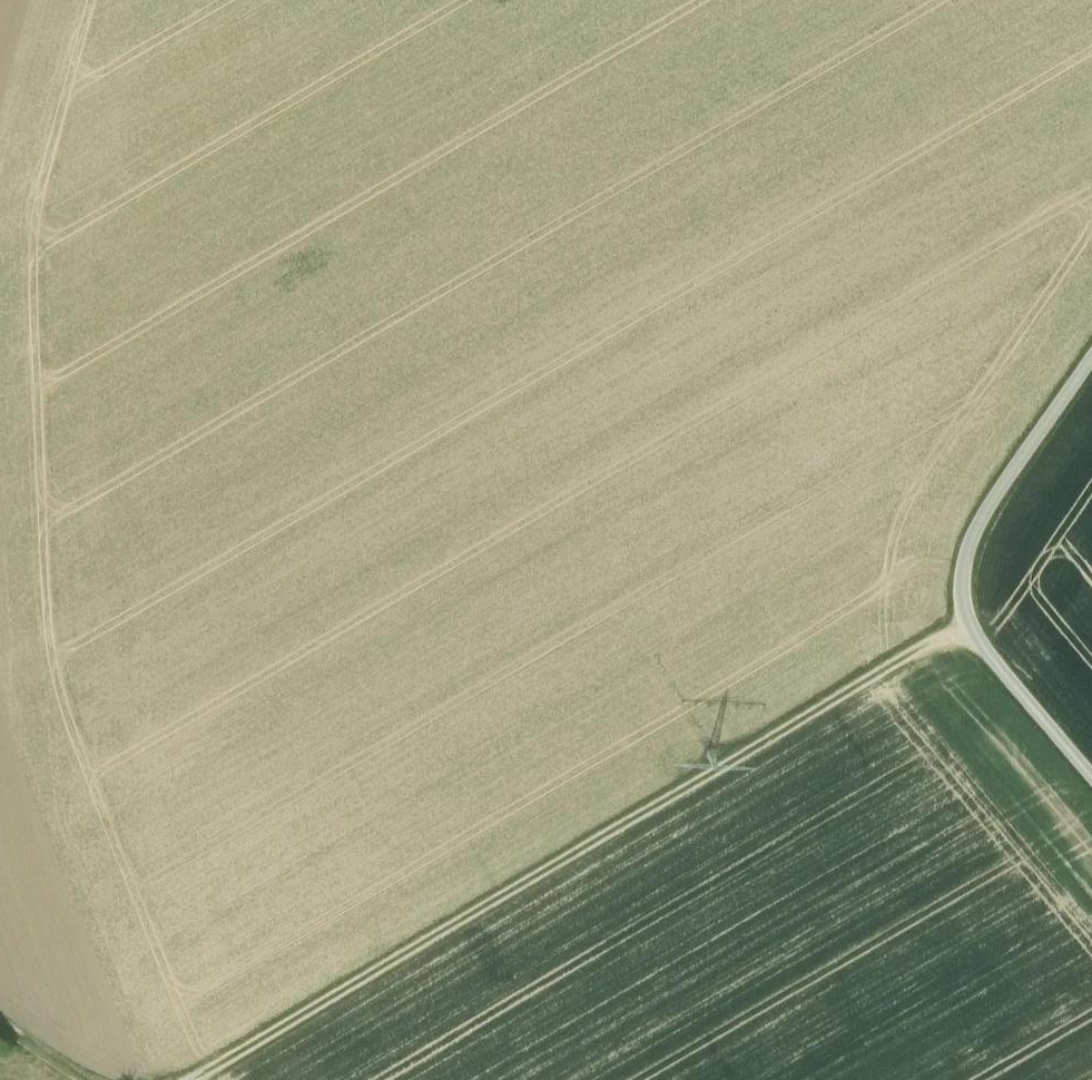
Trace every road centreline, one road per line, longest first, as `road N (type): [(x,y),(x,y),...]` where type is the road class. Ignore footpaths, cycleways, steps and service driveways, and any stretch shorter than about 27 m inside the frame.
road 1 (track): [(960,625),(185,1079)]
road 2 (unclassified): [(1091,358),(973,530),(960,625),(1091,782)]

